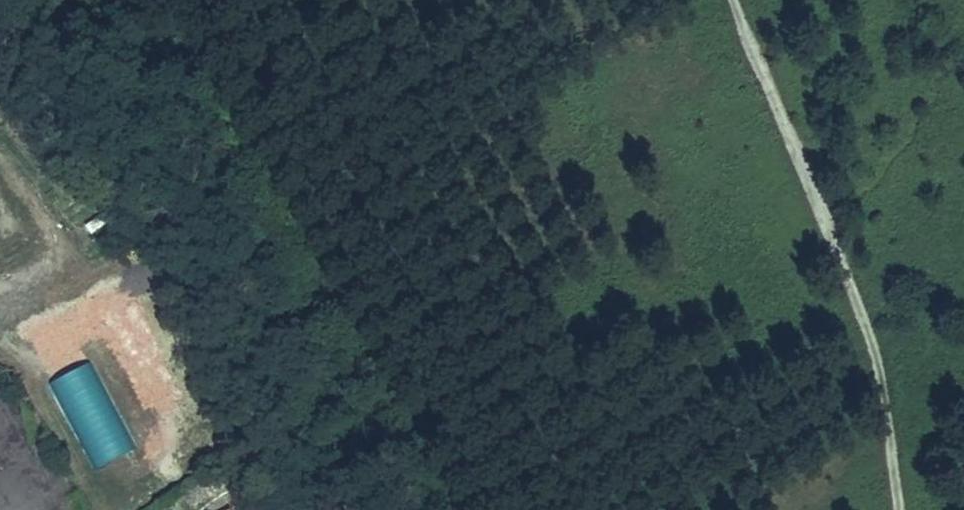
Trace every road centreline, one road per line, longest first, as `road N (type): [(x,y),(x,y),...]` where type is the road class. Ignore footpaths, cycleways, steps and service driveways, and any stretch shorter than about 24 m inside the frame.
road 1 (track): [(911,509),(880,374),(738,0)]

